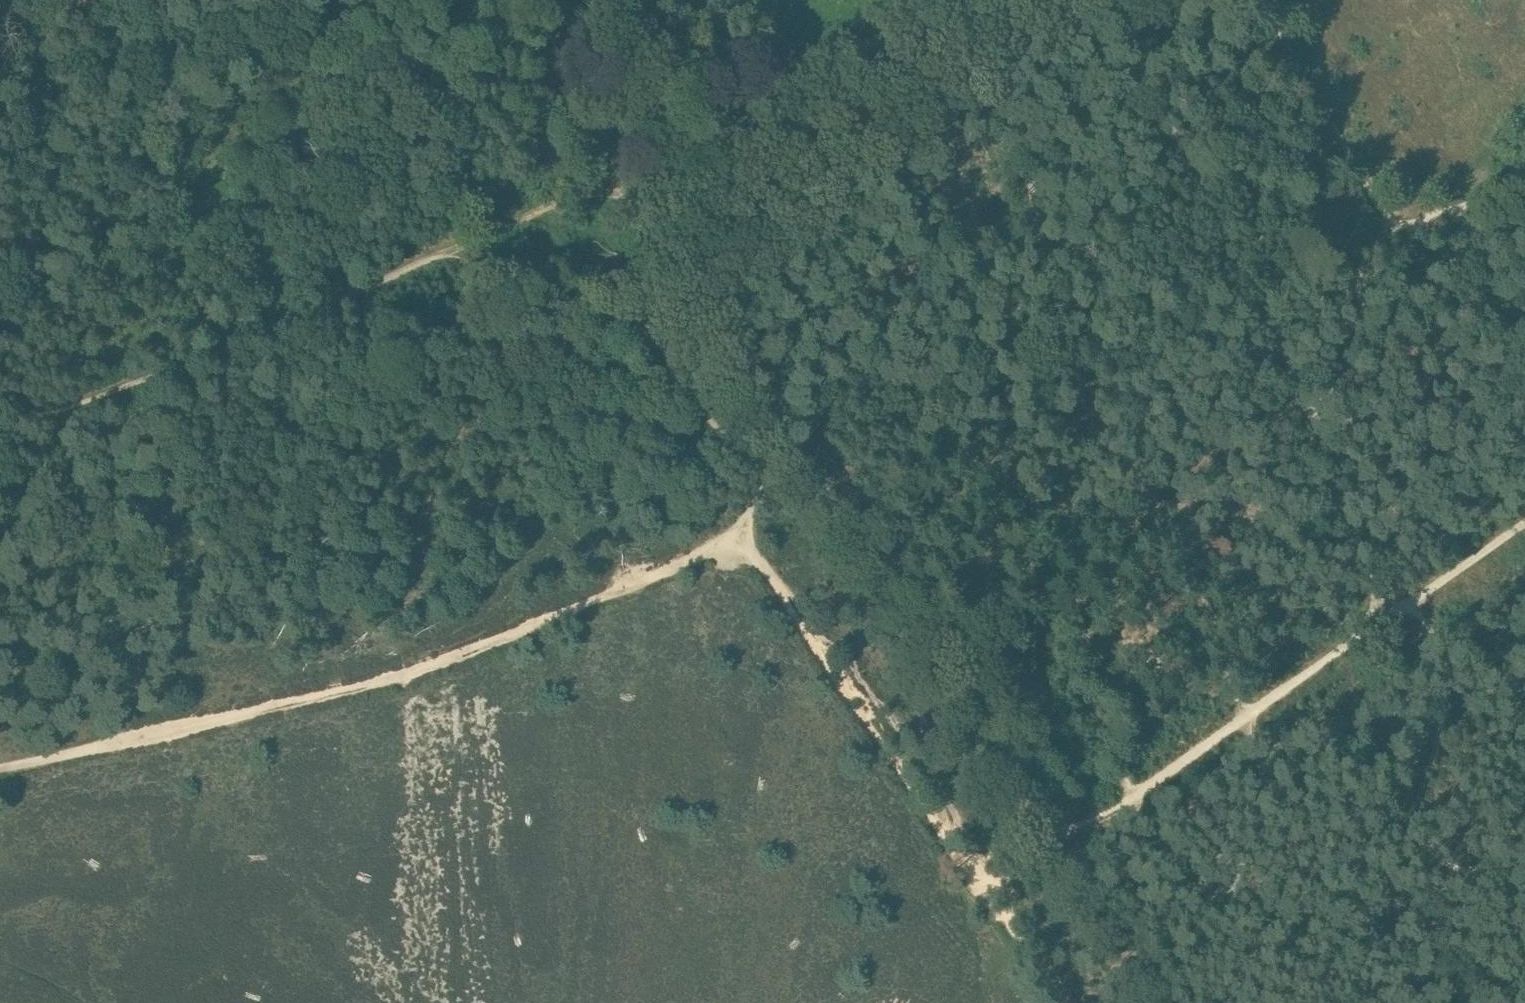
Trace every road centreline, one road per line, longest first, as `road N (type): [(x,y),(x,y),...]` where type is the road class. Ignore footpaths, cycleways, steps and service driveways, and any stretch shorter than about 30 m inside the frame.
road 1 (track): [(835,66),(713,36),(692,26),(674,0)]

